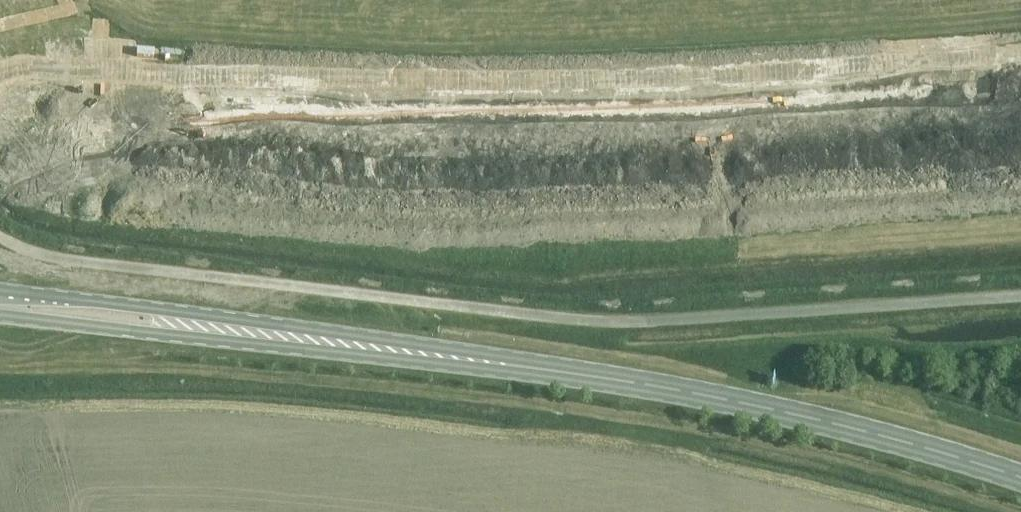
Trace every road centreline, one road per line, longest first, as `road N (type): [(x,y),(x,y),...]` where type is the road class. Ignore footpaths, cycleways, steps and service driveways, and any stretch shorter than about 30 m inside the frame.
road 1 (primary): [(1020,476),(845,426),(655,385),(0,302)]
road 2 (track): [(1020,299),(619,323),(59,258),(0,237)]

